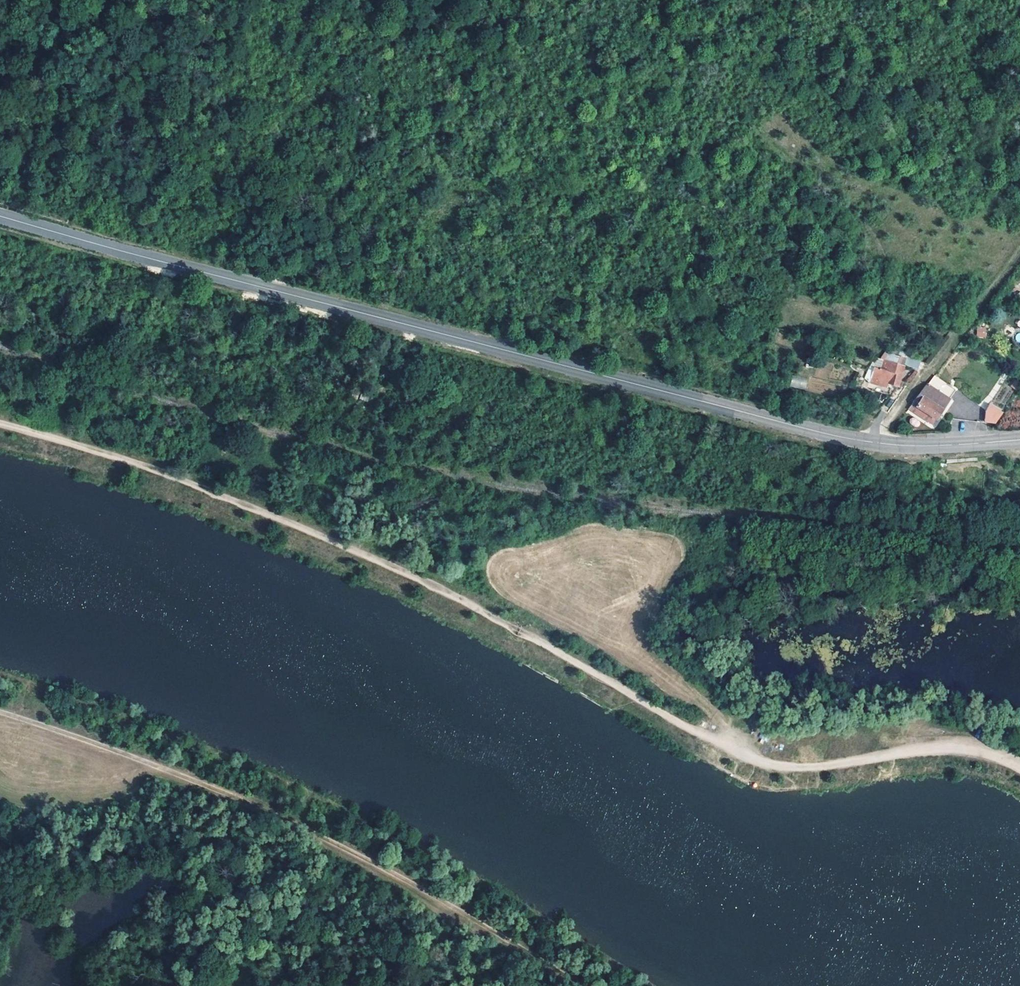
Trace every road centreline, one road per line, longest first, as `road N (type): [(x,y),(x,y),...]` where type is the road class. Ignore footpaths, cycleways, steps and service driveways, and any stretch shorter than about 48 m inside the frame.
road 1 (track): [(1019,761),(956,745),(820,766),(760,763),(384,563),(154,468),(0,424)]
road 2 (secondary): [(0,216),(846,438),(917,446),(1019,440)]
road 3 (track): [(580,985),(379,862),(124,750),(0,712)]
road 4 (track): [(1019,248),(875,443)]

